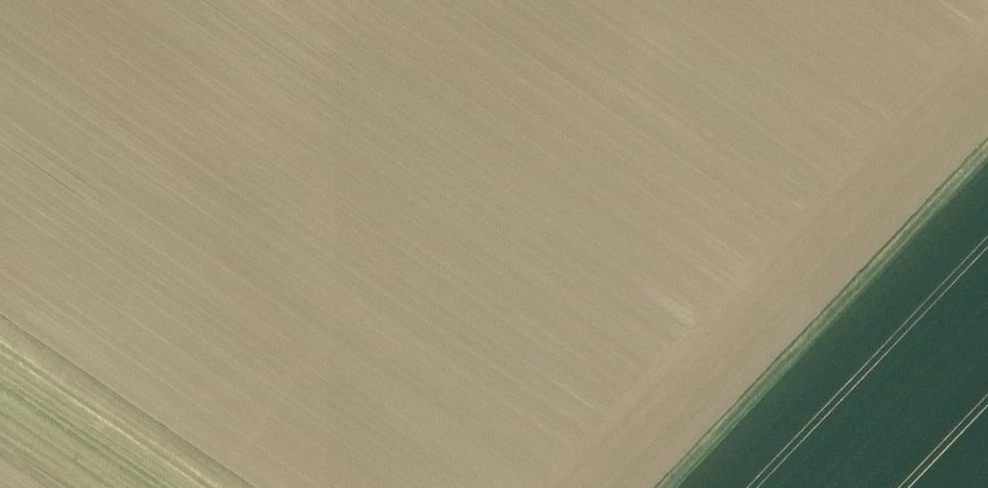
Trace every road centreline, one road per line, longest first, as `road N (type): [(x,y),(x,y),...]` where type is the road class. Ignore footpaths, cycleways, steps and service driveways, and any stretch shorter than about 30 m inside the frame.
road 1 (track): [(661,487),(987,148)]

